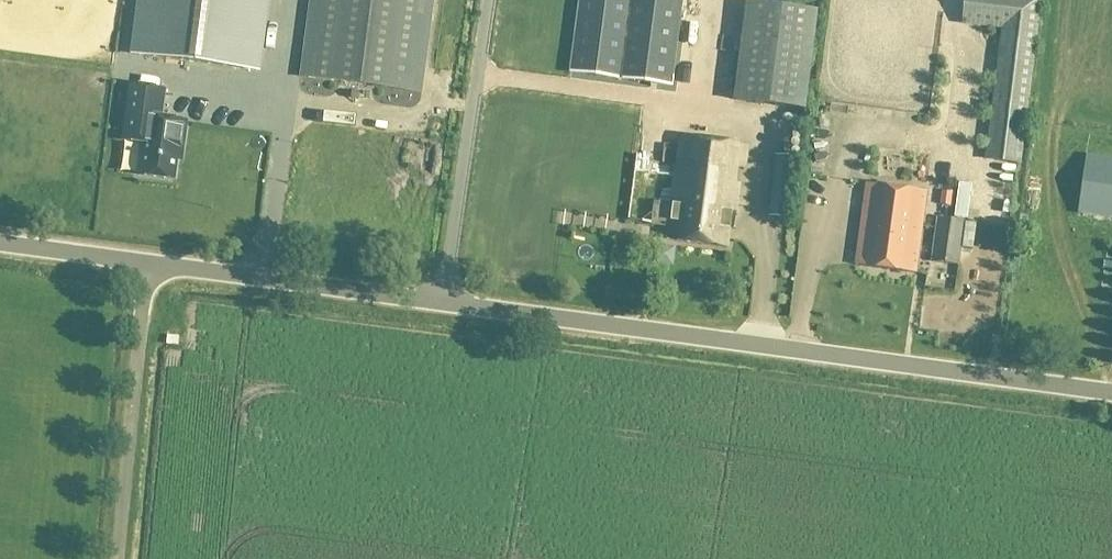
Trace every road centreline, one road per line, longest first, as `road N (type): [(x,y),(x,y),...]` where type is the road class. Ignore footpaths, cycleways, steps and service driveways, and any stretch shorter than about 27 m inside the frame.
road 1 (tertiary): [(1111,395),(144,268)]
road 2 (unclassified): [(116,558),(144,268)]
road 3 (tertiary): [(144,268),(0,248)]

